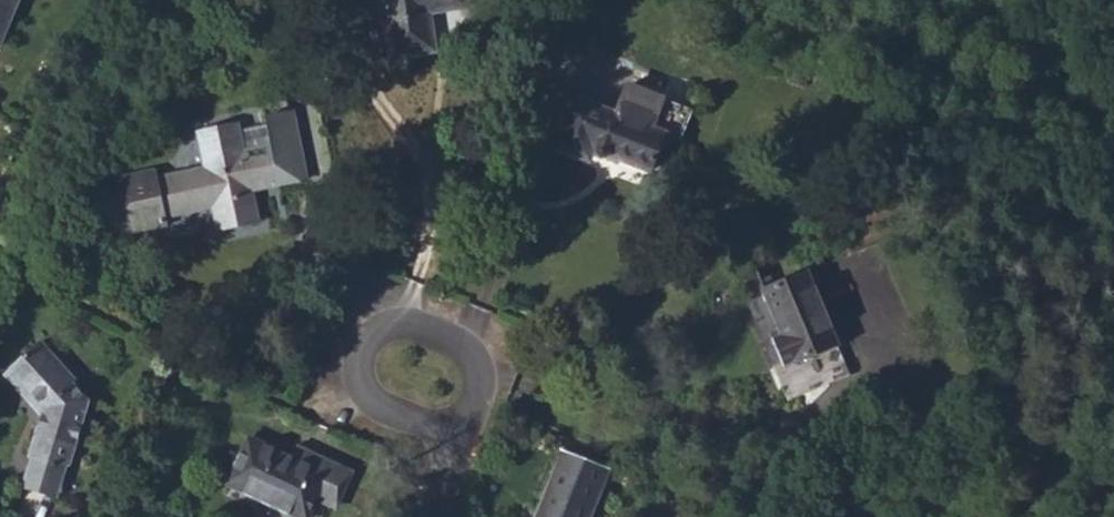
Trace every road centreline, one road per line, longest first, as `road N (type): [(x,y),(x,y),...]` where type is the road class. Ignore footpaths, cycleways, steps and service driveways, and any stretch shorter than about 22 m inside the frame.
road 1 (residential): [(465,443),(486,394),(470,355),(416,329),(377,331),(363,351),(357,380),(372,403)]

